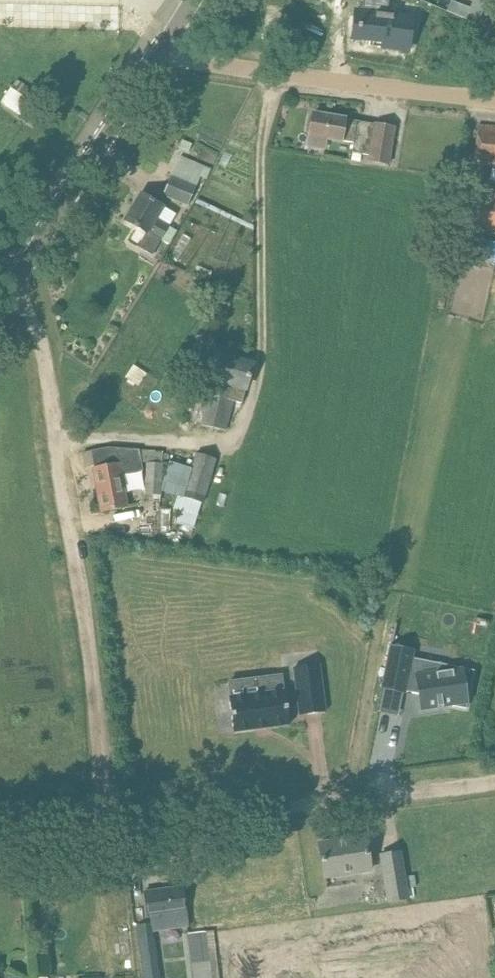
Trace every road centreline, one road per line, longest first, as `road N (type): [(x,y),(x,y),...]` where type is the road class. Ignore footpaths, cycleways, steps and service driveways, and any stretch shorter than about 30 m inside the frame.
road 1 (track): [(107,825),(38,334),(15,296)]
road 2 (track): [(107,825),(494,784)]
road 3 (residential): [(494,98),(156,59)]
road 4 (unclassified): [(0,319),(156,59)]

